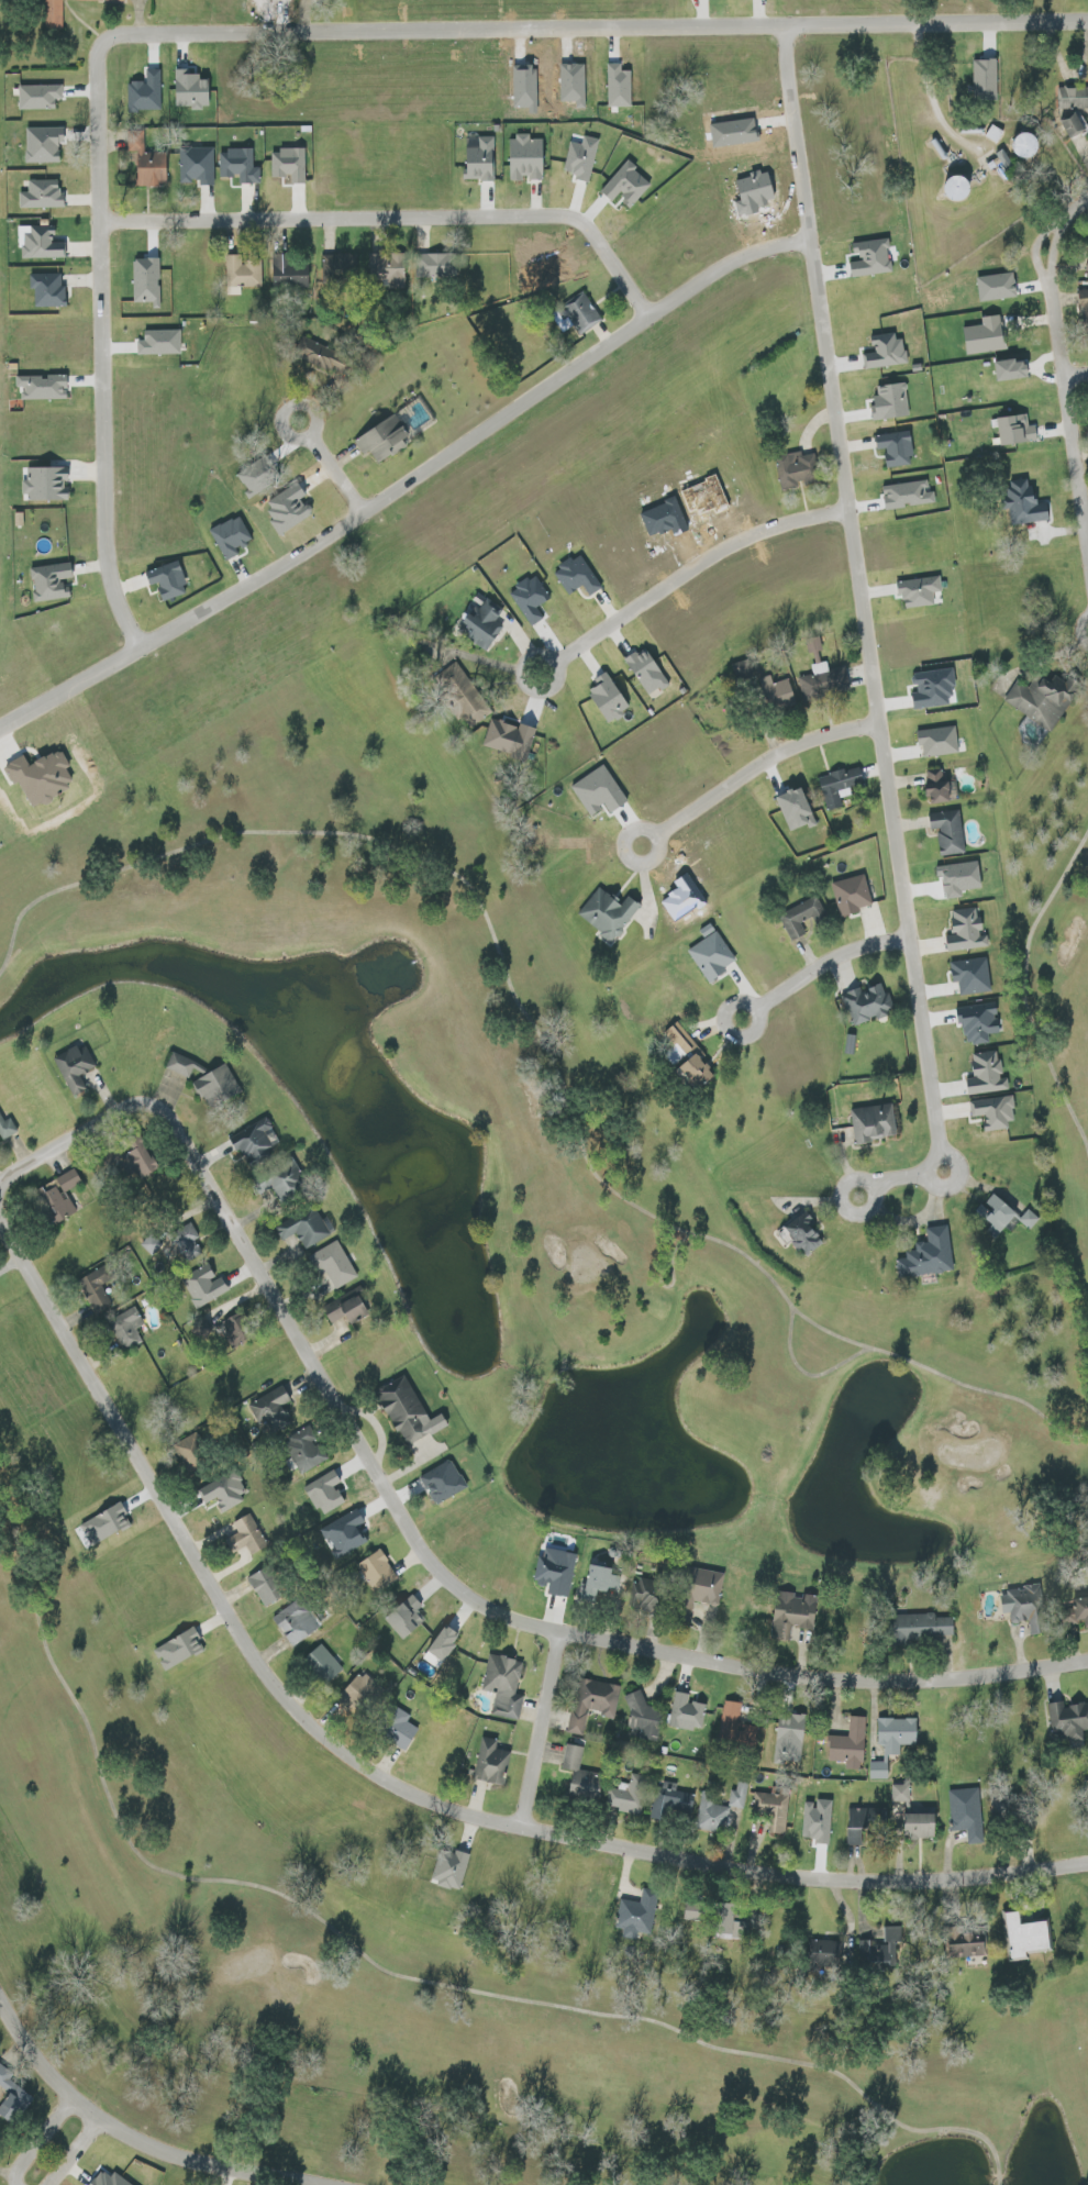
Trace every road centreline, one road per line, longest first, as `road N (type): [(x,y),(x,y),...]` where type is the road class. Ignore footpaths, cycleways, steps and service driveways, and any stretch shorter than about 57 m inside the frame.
road 1 (residential): [(146,651),(109,566),(99,93),(111,36),(1087,22)]
road 2 (residential): [(0,1210),(276,1688),(381,1781),(466,1815),(758,1876),(928,1883),(1087,1866)]
road 3 (residential): [(0,1184),(129,1108),(169,1122),(424,1553),(468,1598),(512,1619),(830,1681),(934,1684),(1087,1663)]
road 4 (residential): [(940,1128),(787,26)]
road 5 (residential): [(0,734),(370,515),(743,258),(818,244)]
road 6 (residential): [(101,224),(569,220),(586,228),(650,319)]
road 7 (residential): [(323,2184),(203,2166),(138,2143),(45,2064),(0,1990)]
road 8 (residential): [(855,515),(771,529),(741,543),(563,659)]
road 9 (residential): [(667,831),(810,743),(845,729),(885,728)]
road 10 (residential): [(520,1828),(559,1632)]
road 11 (residential): [(1066,376),(1050,247),(1087,208)]
road 12 (residential): [(768,1008),(858,952),(914,945)]
road 13 (residential): [(1066,376),(1087,525)]
road 14 (residential): [(940,1128),(943,1172),(879,1183),(857,1196)]

